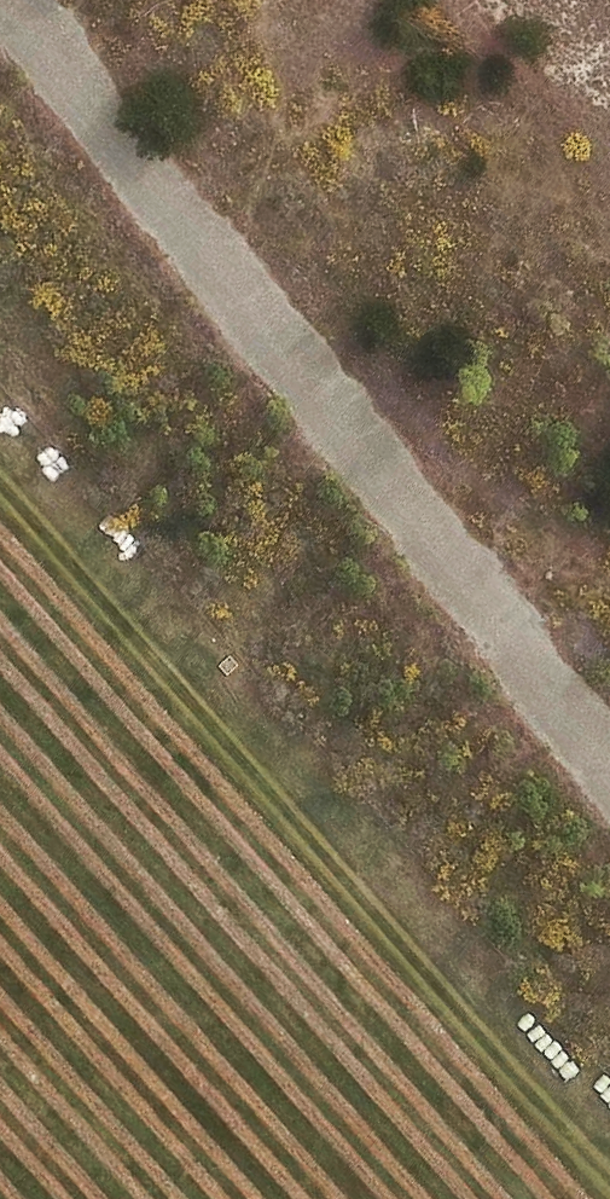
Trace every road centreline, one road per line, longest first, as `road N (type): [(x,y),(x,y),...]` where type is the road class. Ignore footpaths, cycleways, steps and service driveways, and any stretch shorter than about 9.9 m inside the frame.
road 1 (track): [(609,1190),(0,471)]
road 2 (unclassified): [(24,0),(609,731)]

